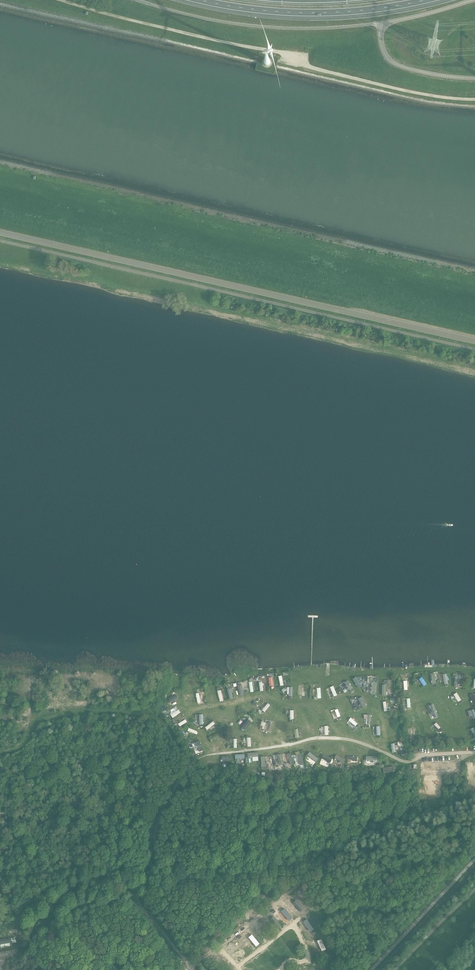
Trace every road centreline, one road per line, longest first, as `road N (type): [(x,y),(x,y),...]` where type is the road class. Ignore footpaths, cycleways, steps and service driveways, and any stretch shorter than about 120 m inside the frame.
road 1 (unclassified): [(474,339),(0,233)]
road 2 (track): [(474,99),(373,83),(282,52),(59,0)]
road 3 (unclassified): [(473,0),(381,23),(381,42),(396,65),(474,79)]
road 4 (motorway): [(205,0),(308,12),(422,0)]
road 5 (unclassified): [(371,969),(474,859)]

